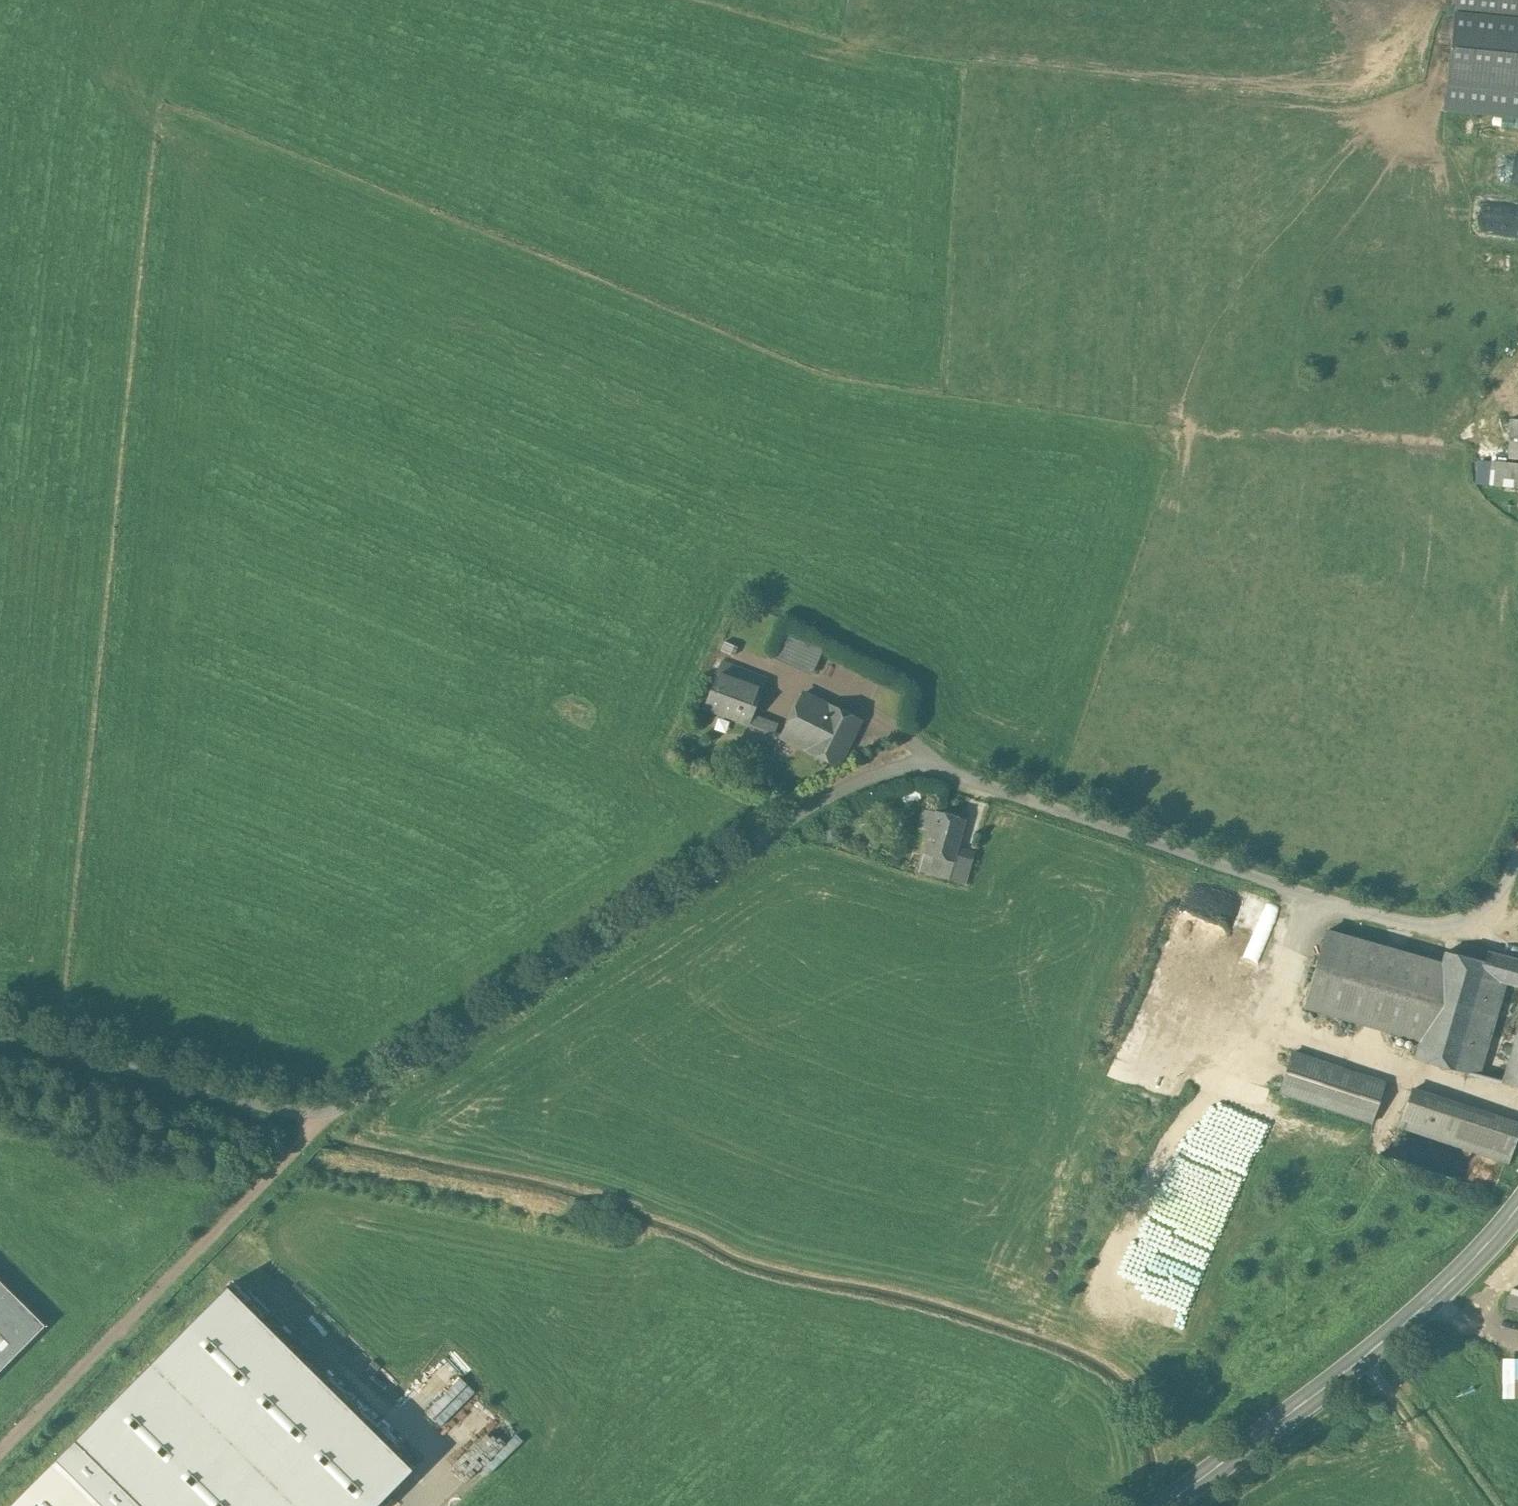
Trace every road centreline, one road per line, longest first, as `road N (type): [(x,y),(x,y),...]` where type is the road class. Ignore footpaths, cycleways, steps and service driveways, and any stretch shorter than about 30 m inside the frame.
road 1 (unclassified): [(1517,854),(1484,906),(1436,925),(1399,921),(935,765),(882,769),(827,794),(332,1112),(0,1026)]
road 2 (secondary): [(1165,1505),(1319,1395),(1452,1281),(1517,1210)]

